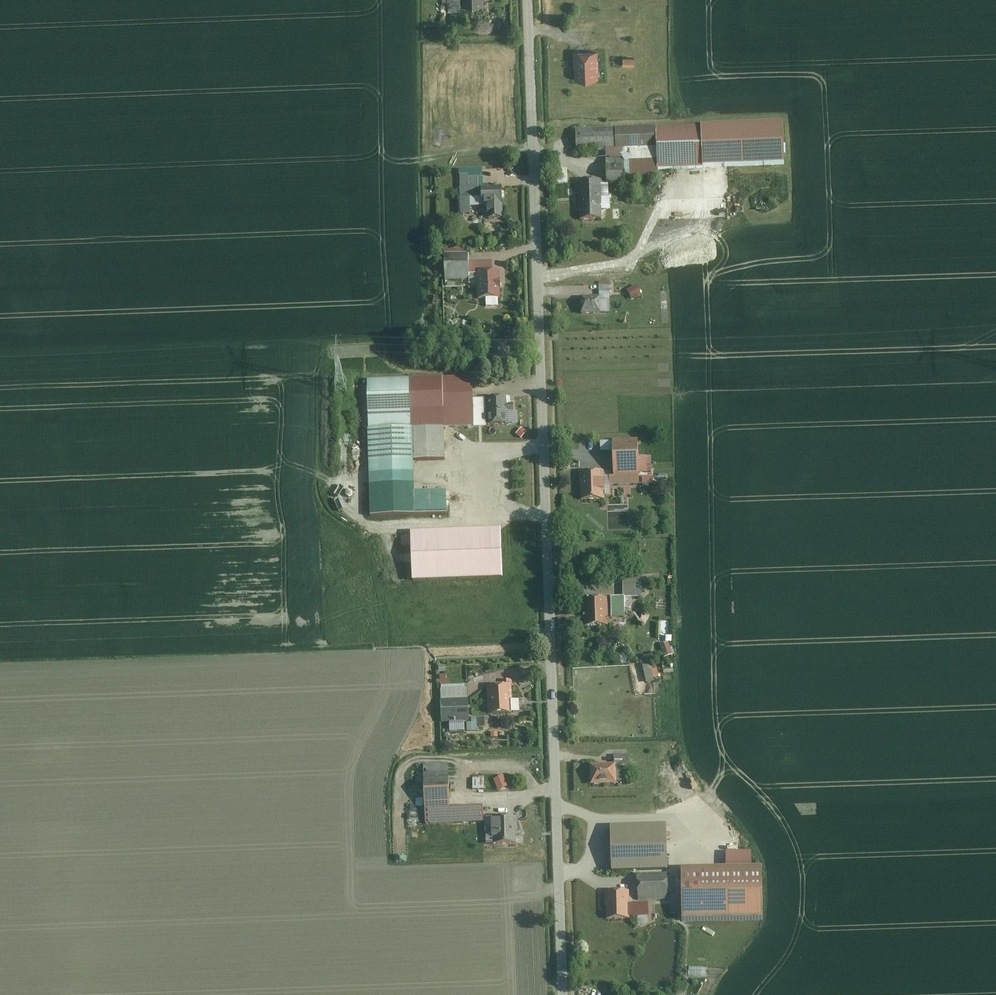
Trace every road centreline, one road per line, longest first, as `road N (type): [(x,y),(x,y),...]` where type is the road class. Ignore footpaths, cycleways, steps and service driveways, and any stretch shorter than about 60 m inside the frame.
road 1 (residential): [(527,0),(562,994)]

